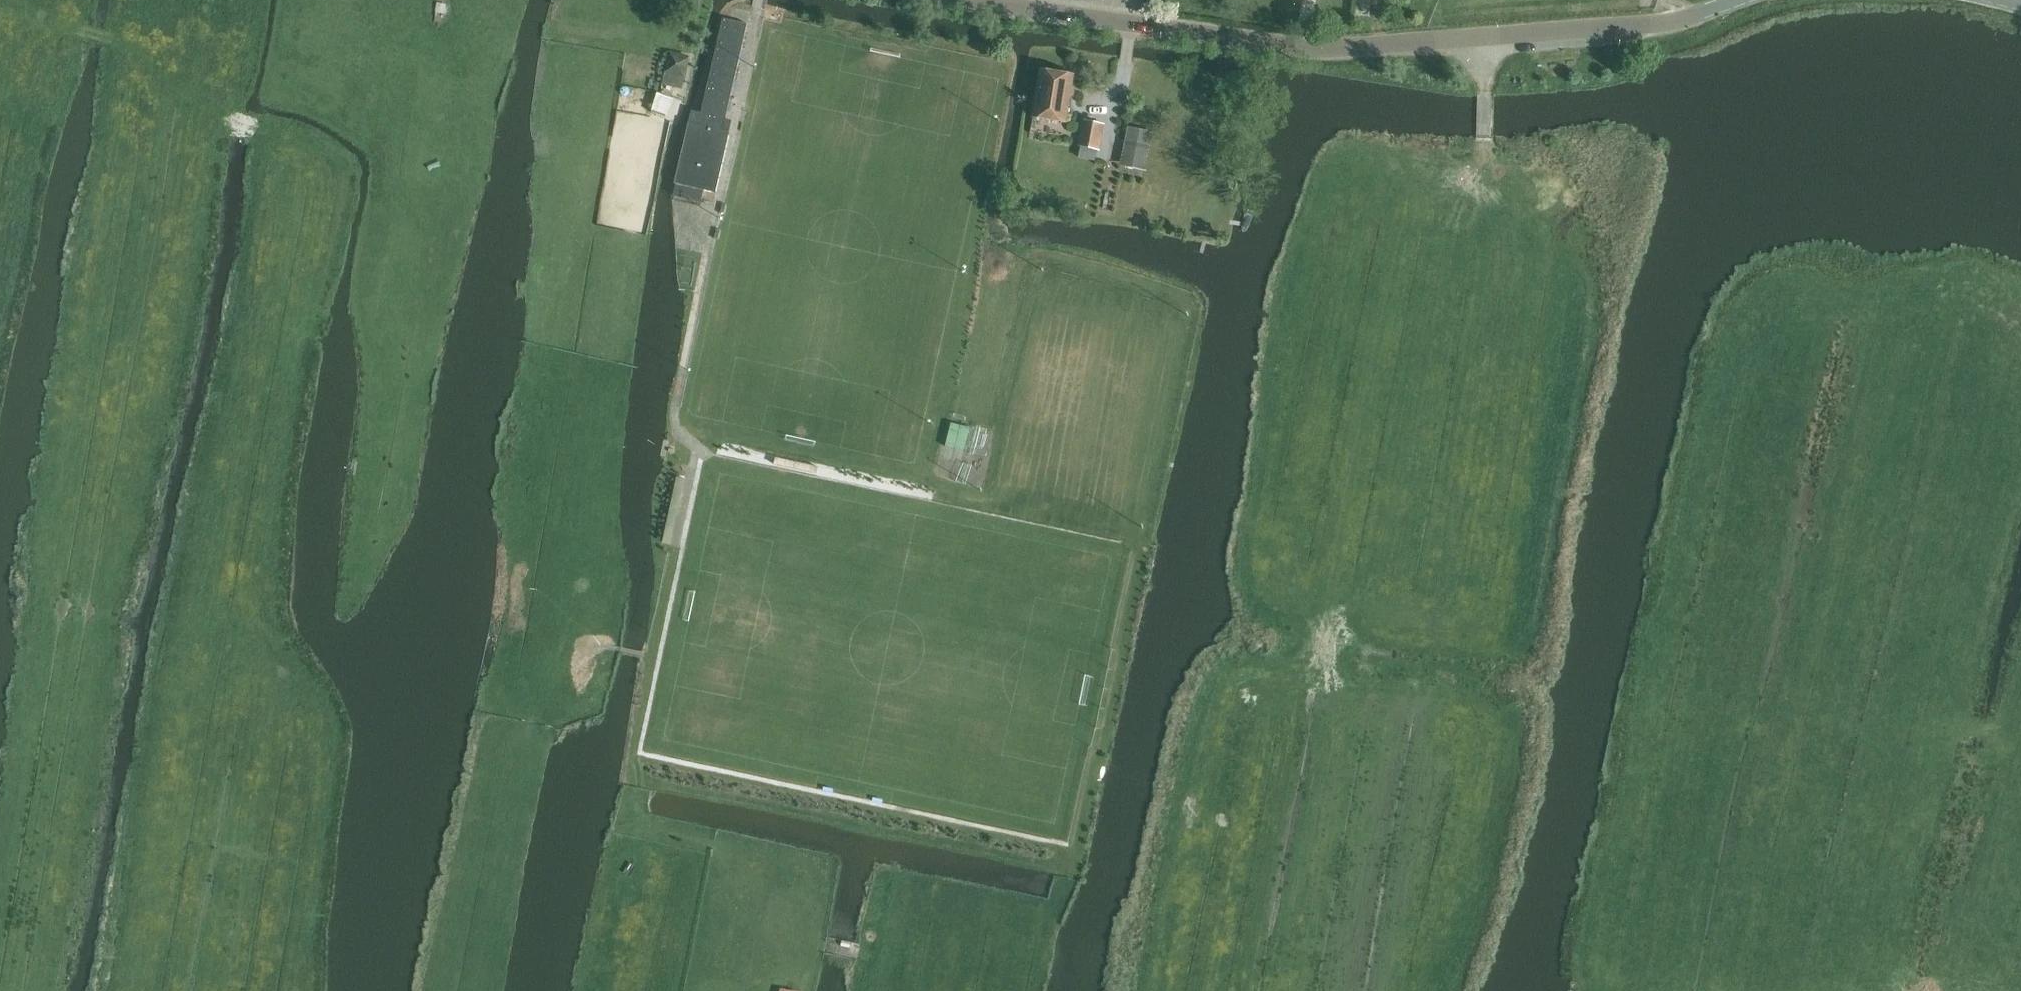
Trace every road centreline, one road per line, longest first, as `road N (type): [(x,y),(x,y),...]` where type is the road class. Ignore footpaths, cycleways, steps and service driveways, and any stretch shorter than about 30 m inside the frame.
road 1 (tertiary): [(1745,0),(1639,26),(1403,45),(1302,45),(972,0)]
road 2 (track): [(1485,164),(1489,40)]

